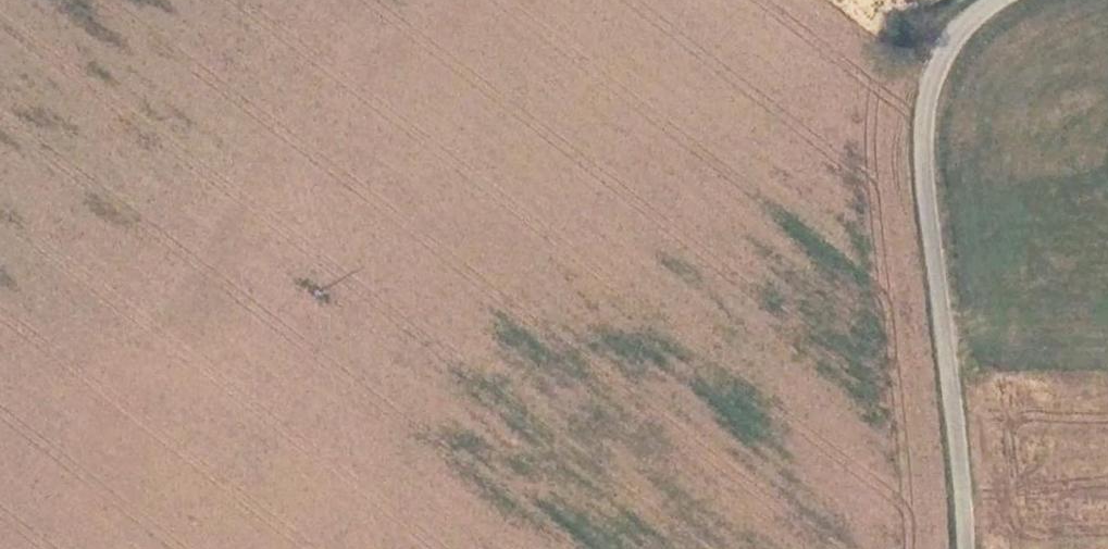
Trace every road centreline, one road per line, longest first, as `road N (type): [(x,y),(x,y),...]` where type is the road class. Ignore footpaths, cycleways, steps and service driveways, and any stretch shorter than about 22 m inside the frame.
road 1 (unclassified): [(969,548),(926,139),(930,85),(950,40),(997,0)]

